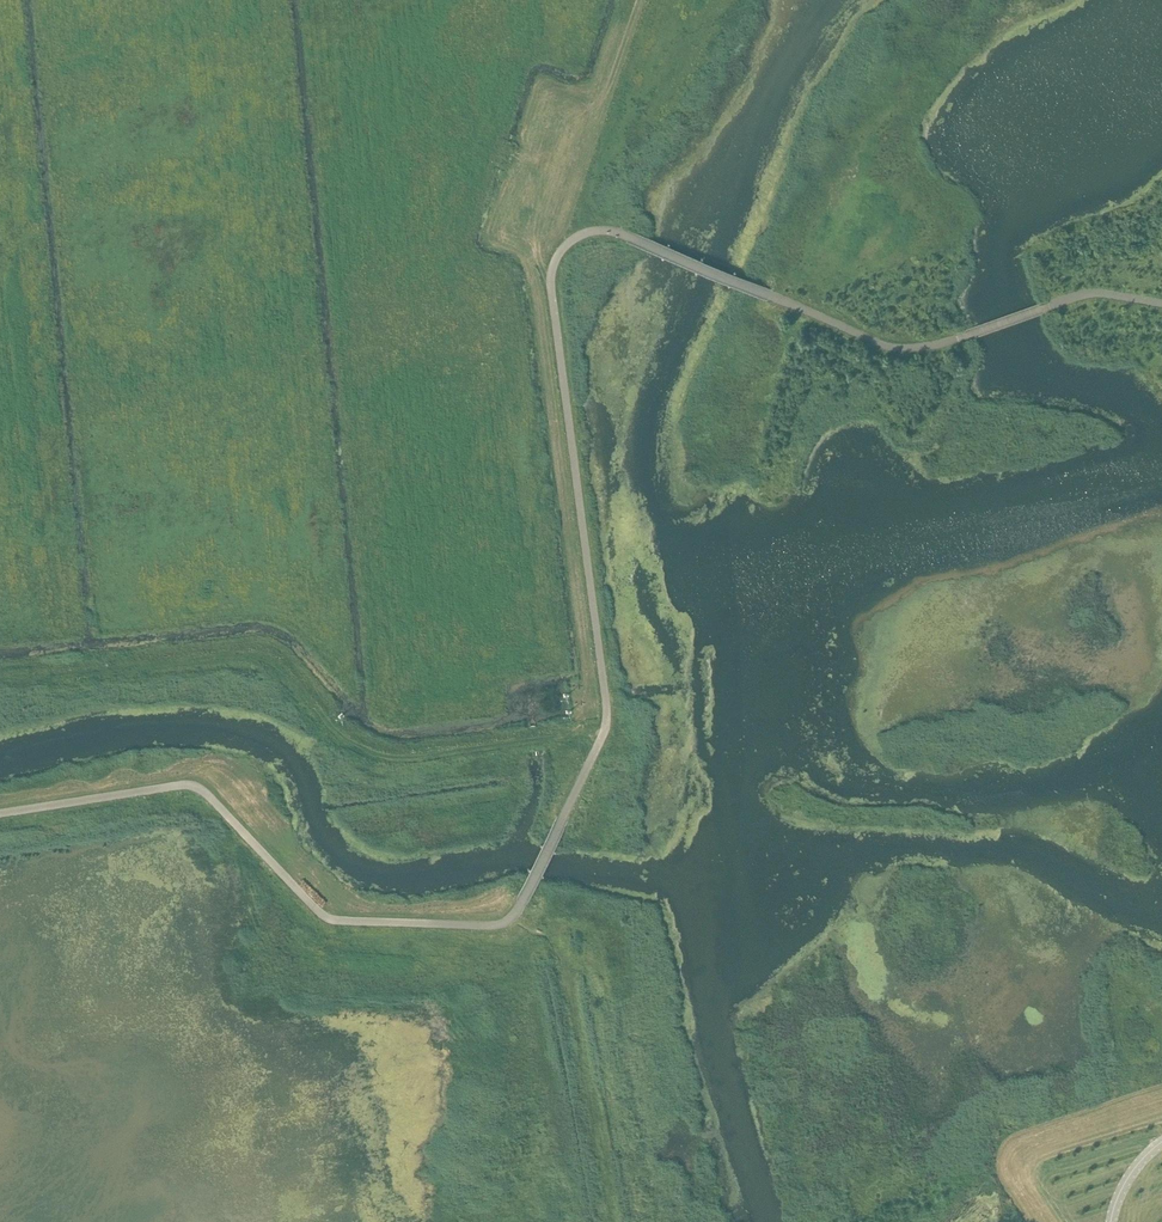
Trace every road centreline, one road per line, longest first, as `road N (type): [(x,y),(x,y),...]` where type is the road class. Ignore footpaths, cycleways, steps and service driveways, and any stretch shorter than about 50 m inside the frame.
road 1 (track): [(602,734),(408,758),(350,749),(266,671),(0,696)]
road 2 (track): [(646,0),(565,241)]

